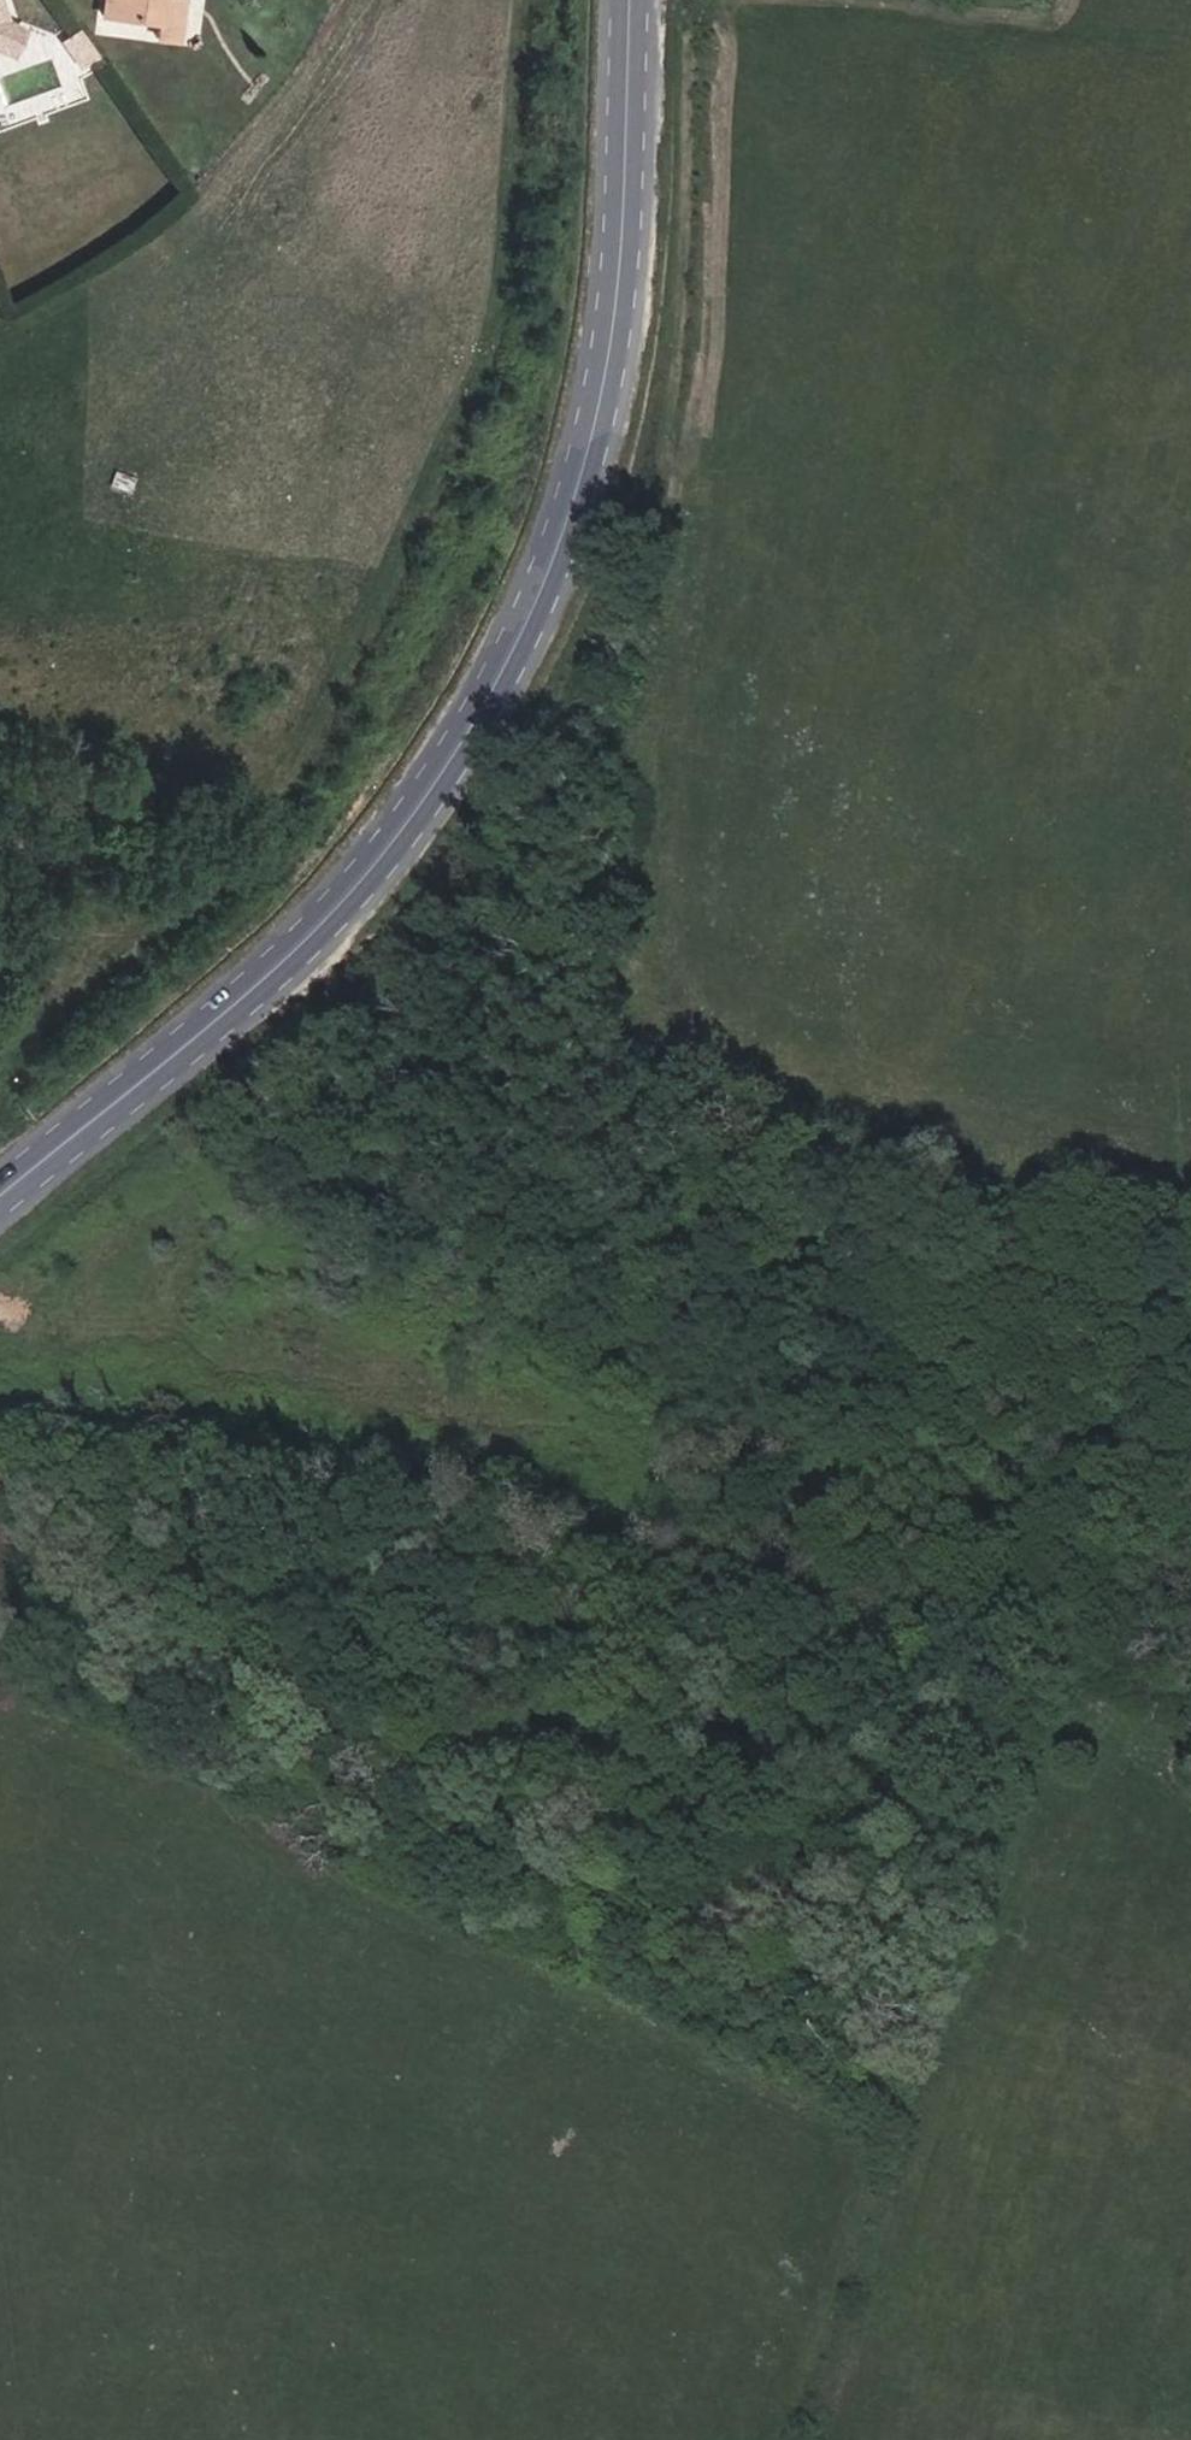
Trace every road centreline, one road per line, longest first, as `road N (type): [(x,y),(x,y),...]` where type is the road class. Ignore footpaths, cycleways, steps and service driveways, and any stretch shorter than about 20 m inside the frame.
road 1 (tertiary): [(0,1197),(316,930),(389,850),(464,739),(524,629),(597,421),(624,219),(629,0)]

